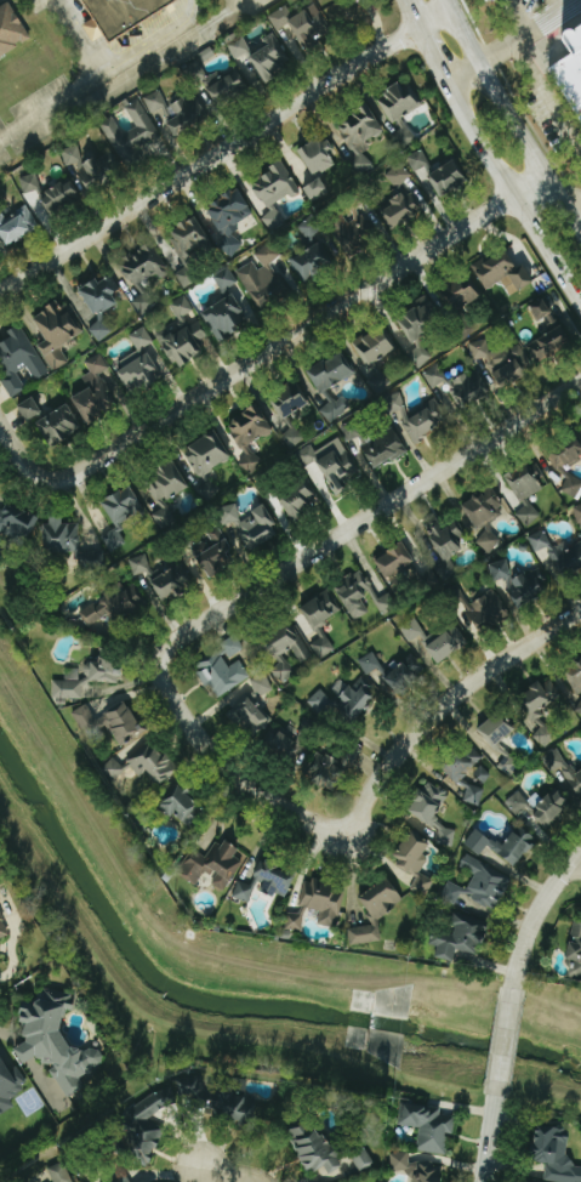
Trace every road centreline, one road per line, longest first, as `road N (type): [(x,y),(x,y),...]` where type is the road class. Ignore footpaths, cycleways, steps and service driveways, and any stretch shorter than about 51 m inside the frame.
road 1 (residential): [(346,836),(269,800),(204,746),(166,695),(161,650),(580,380)]
road 2 (residential): [(46,479),(70,476),(546,174)]
road 3 (residential): [(0,290),(450,4)]
road 4 (secondary): [(405,0),(509,195),(580,306)]
road 5 (residential): [(346,836),(383,768),(439,706),(580,609)]
road 6 (secondary): [(580,228),(448,0)]
road 7 (tertiary): [(508,1001),(543,899),(580,851)]

